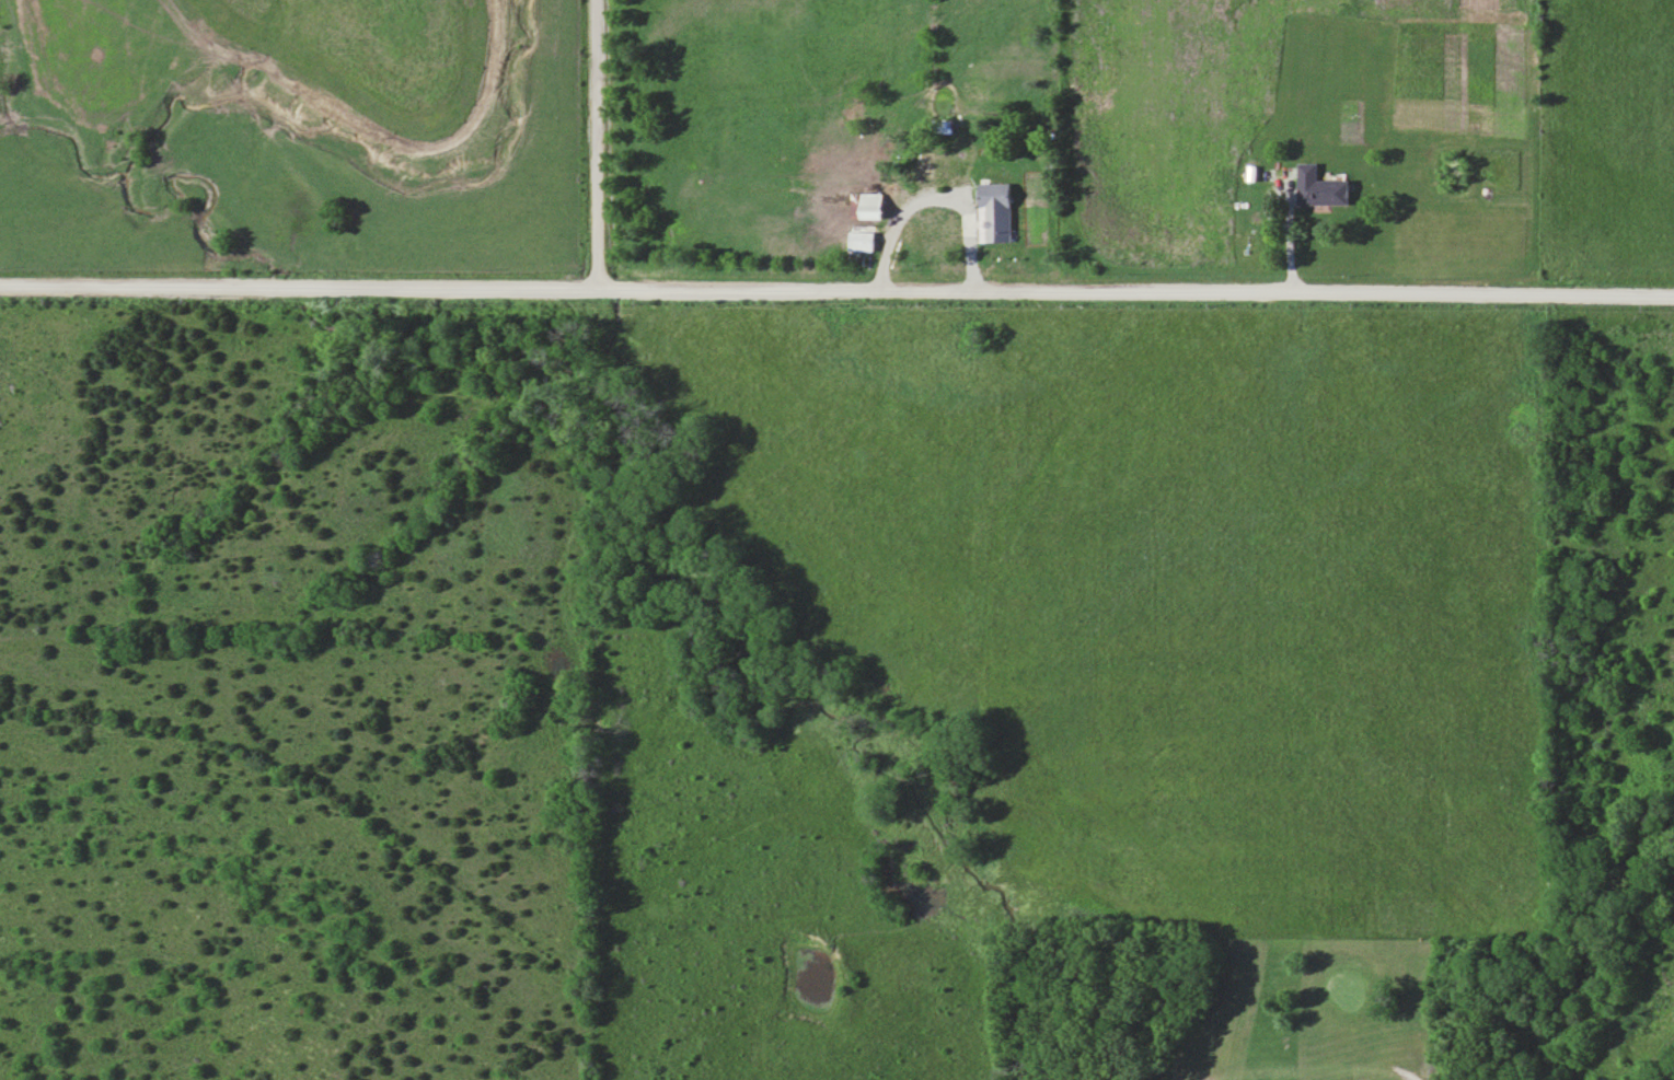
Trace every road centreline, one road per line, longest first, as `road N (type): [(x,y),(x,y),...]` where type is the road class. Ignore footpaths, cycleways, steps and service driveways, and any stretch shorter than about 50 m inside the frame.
road 1 (residential): [(0,288),(1673,302)]
road 2 (residential): [(591,293),(590,0)]
road 3 (residential): [(1411,1079),(1373,1066),(1328,1067),(1289,1079)]

